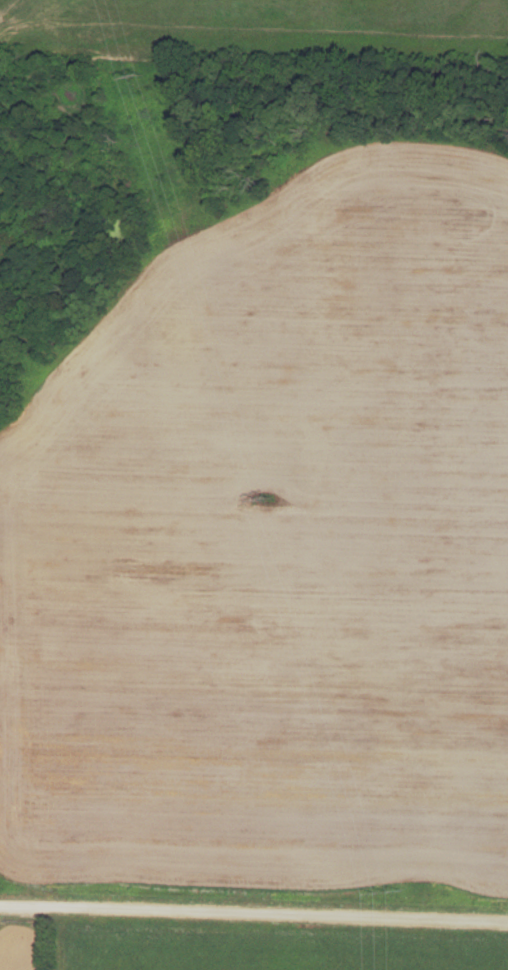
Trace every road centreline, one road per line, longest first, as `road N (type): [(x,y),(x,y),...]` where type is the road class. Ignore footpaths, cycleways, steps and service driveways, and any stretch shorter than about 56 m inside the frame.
road 1 (residential): [(0,906),(507,921)]

